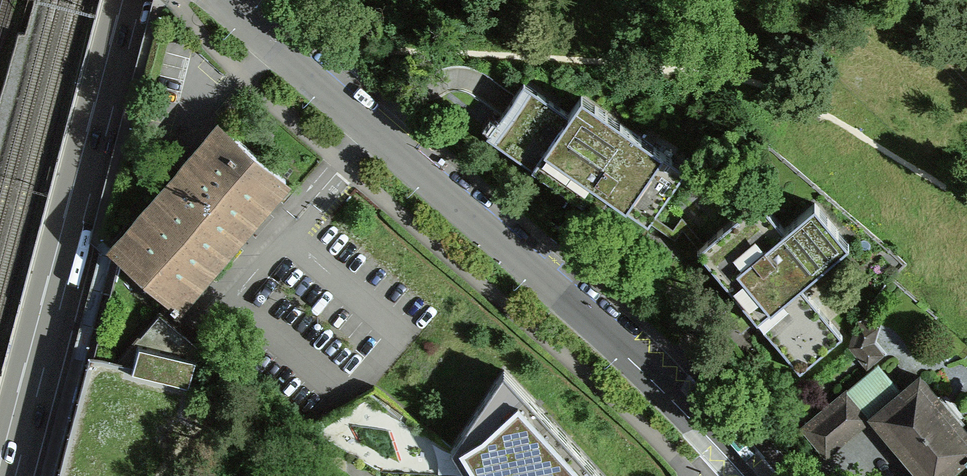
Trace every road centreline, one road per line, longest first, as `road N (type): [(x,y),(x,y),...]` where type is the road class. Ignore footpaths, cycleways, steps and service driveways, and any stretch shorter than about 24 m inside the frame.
road 1 (unclassified): [(755,475),(626,347),(319,75)]
road 2 (motorway): [(18,463),(137,0)]
road 3 (track): [(874,0),(966,90)]

